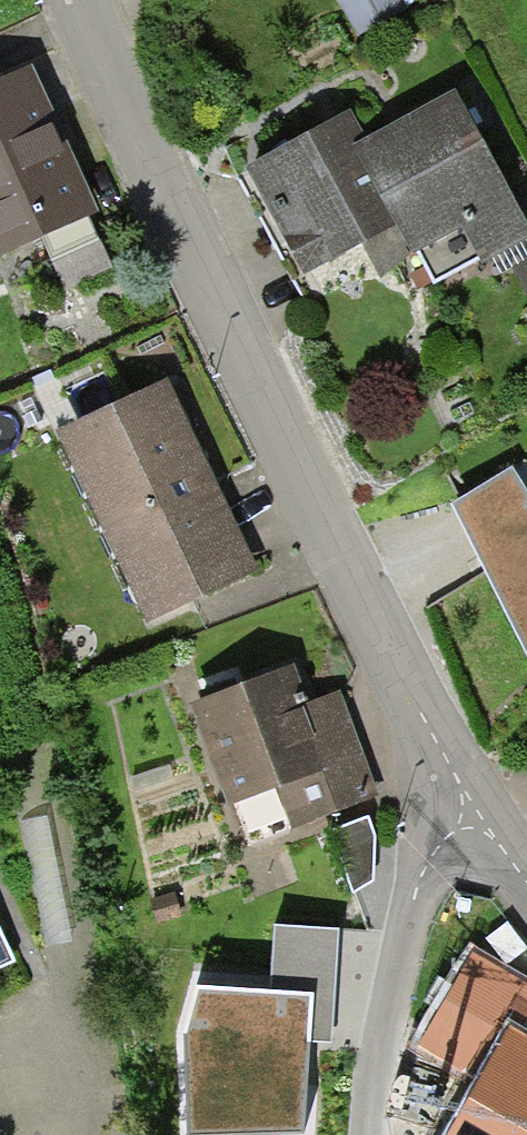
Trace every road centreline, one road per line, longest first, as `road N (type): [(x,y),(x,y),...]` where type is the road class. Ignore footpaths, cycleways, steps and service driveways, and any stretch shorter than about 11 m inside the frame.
road 1 (residential): [(86,0),(216,301),(471,799),(526,883)]

